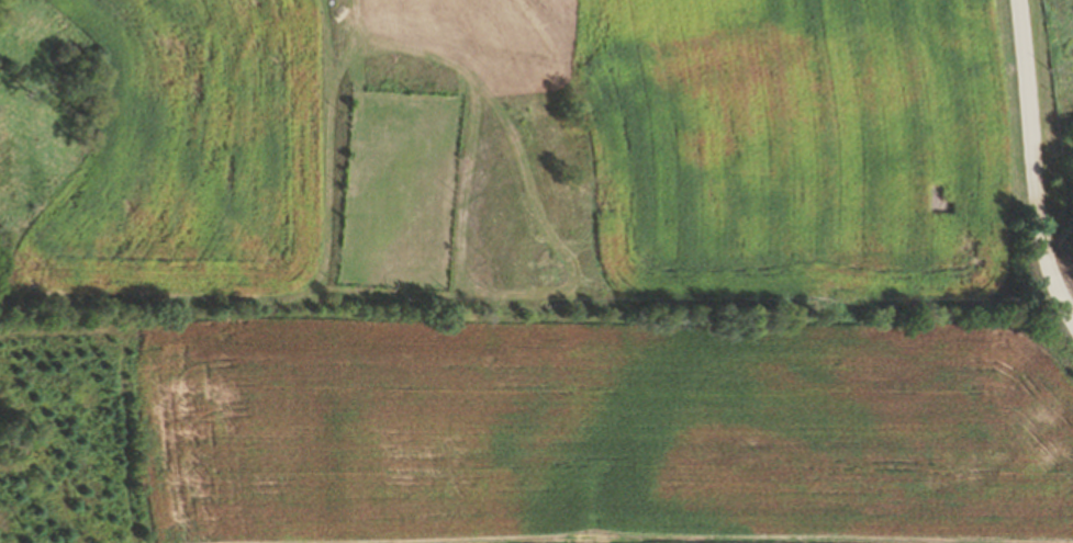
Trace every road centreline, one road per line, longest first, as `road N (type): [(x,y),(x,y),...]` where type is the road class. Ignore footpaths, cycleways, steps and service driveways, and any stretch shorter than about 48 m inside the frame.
road 1 (residential): [(1072,325),(1040,211),(1017,0)]

